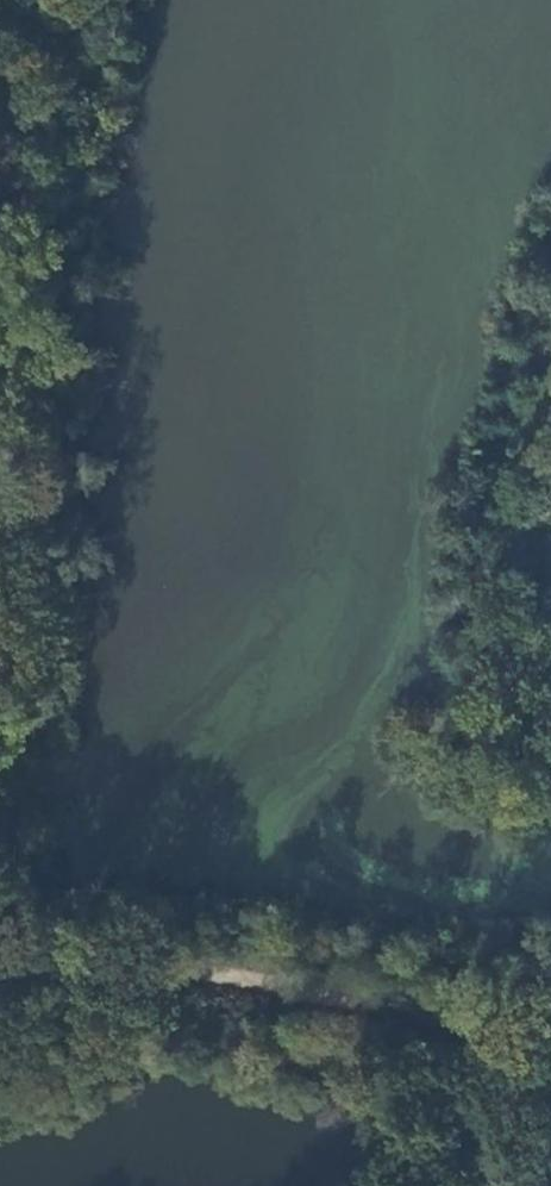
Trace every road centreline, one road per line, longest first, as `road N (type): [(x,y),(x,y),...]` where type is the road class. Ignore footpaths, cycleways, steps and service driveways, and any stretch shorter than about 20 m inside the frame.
road 1 (track): [(0,955),(520,1063),(483,1185)]
road 2 (track): [(550,409),(483,586),(479,771)]
road 3 (track): [(38,0),(0,346)]

